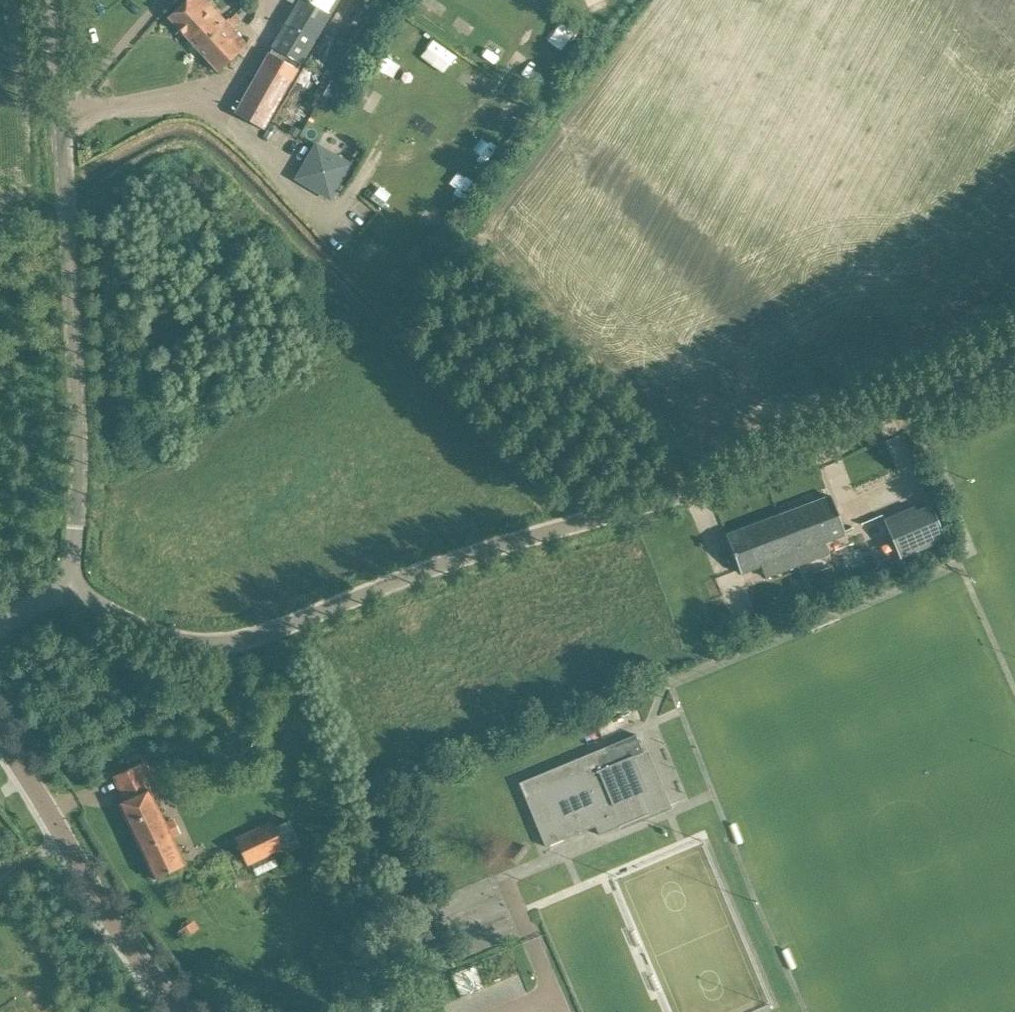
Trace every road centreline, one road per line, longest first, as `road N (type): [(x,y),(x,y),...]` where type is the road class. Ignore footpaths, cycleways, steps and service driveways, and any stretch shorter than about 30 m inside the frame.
road 1 (unclassified): [(64,585),(154,631),(237,645),(456,556),(769,471),(1014,349)]
road 2 (tertiary): [(64,585),(81,490),(59,97),(45,0)]
road 3 (tertiary): [(184,1011),(130,949),(0,737)]

